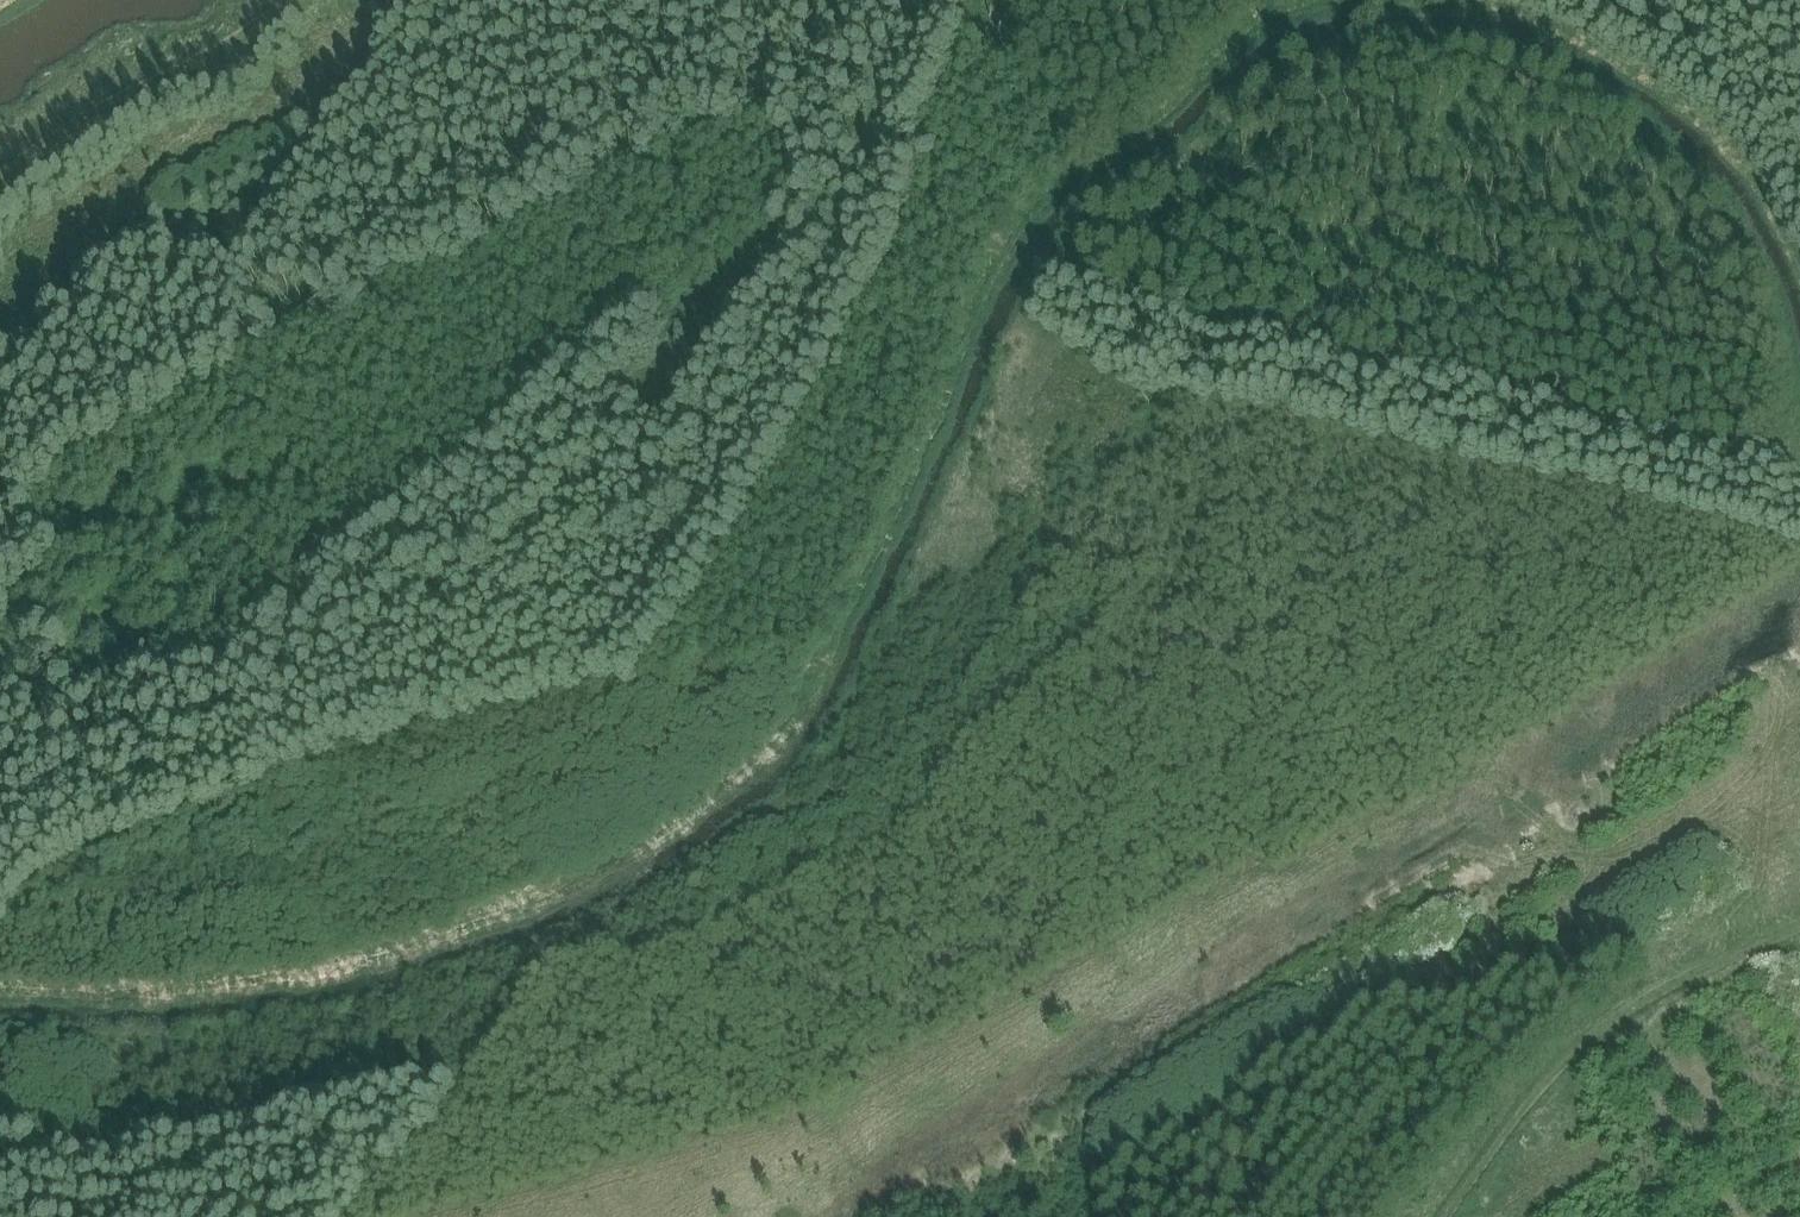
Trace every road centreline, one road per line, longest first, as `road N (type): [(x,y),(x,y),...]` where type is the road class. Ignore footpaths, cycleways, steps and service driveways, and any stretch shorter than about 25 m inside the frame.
road 1 (track): [(1441,1216),(1570,1053),(1707,967),(1799,926)]
road 2 (track): [(292,0),(226,49),(80,120),(0,180)]

